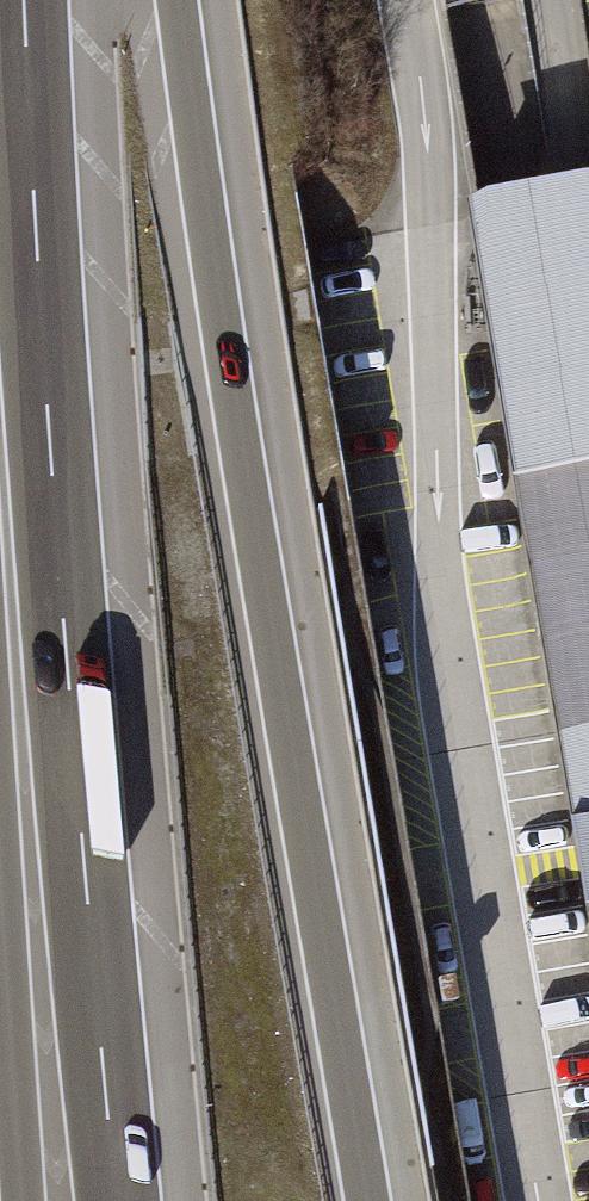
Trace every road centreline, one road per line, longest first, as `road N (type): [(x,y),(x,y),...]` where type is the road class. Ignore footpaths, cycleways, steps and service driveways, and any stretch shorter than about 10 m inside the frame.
road 1 (motorway): [(368,1200),(214,273),(179,0)]
road 2 (unclassified): [(407,0),(432,167),(440,566),(455,715),(538,1200)]
road 3 (motorway): [(118,1200),(41,324),(24,10)]
road 4 (motorway): [(24,1200),(0,834)]
road 5 (motorway): [(0,163),(24,10)]

